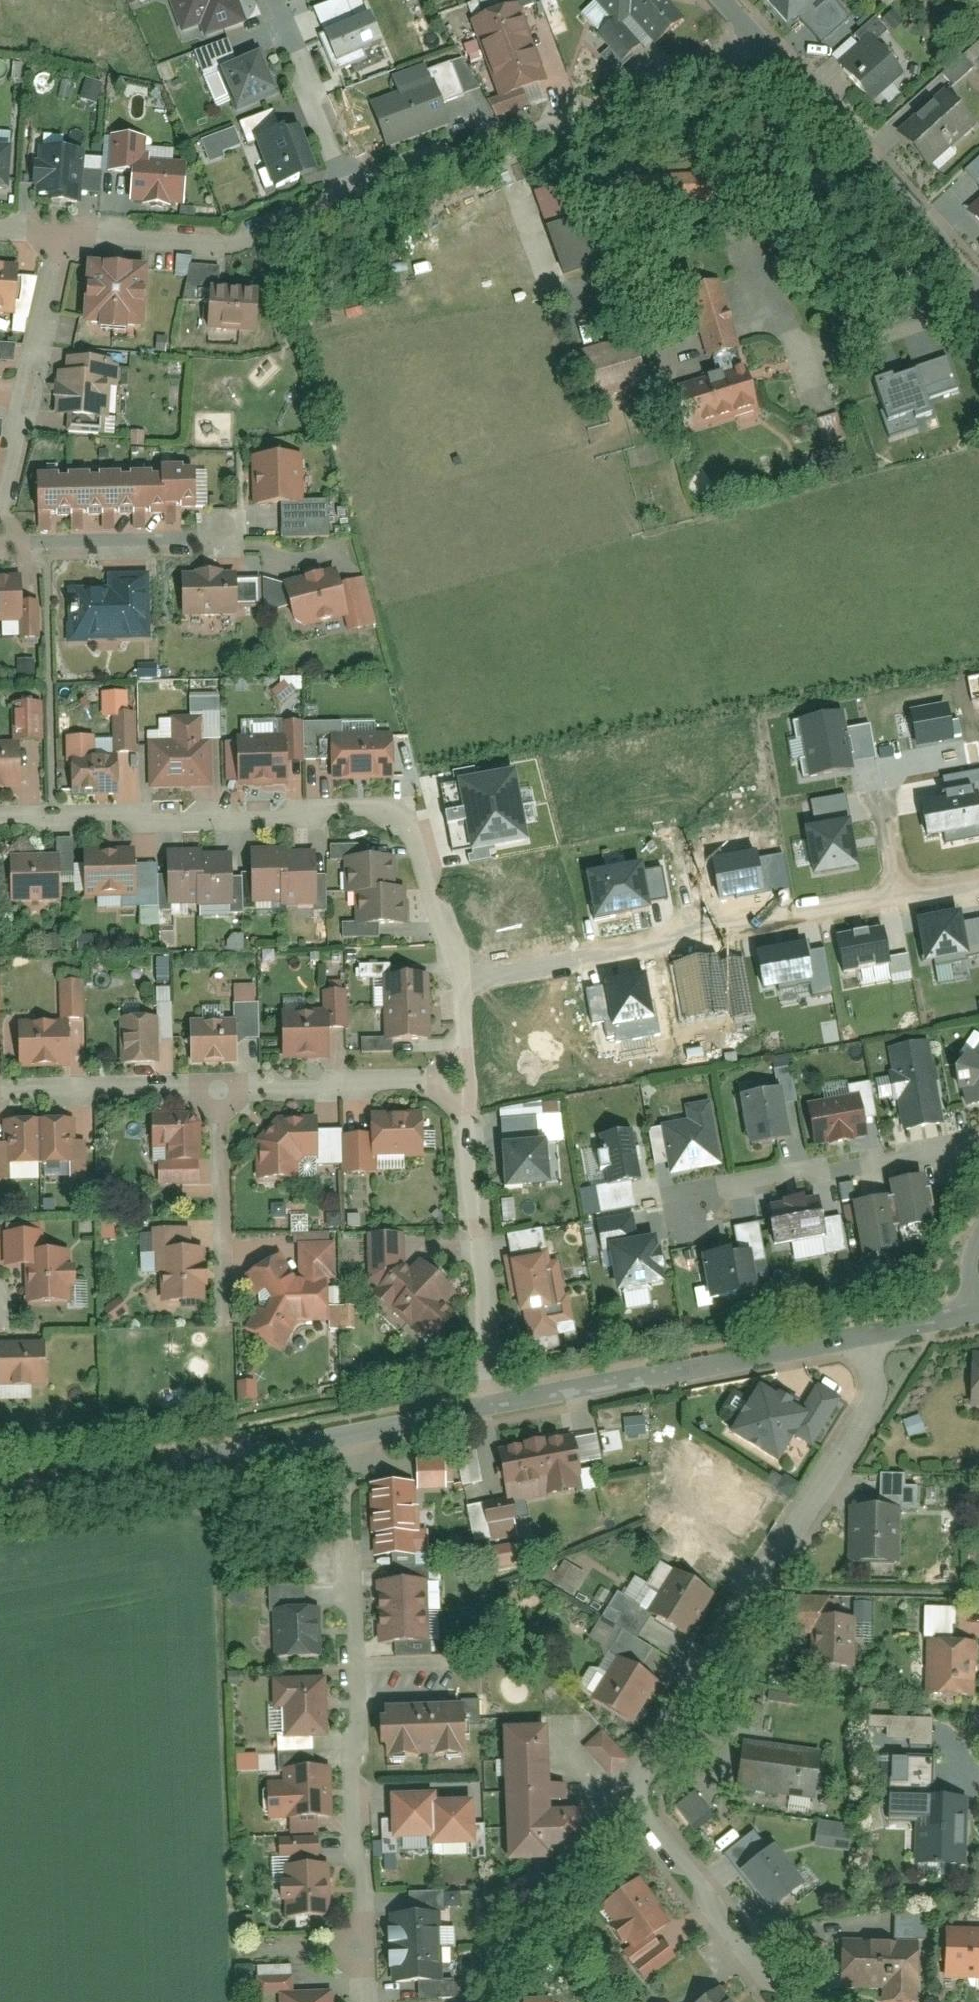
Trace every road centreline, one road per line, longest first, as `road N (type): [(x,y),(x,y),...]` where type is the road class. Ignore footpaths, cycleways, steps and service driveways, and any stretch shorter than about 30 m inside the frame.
road 1 (residential): [(869,1336),(871,1418),(643,1776),(638,1805),(668,1864),(783,2001)]
road 2 (residential): [(457,980),(414,834),(385,814),(0,823)]
road 3 (residential): [(360,1953),(346,1436)]
road 4 (residential): [(346,195),(756,41)]
road 5 (residential): [(869,1336),(494,1407)]
road 6 (residential): [(346,1436),(0,1504)]
road 7 (residential): [(756,41),(978,283)]
road 8 (residential): [(494,1407),(463,1081)]
road 9 (residential): [(978,1142),(731,1187),(690,1240)]
road 10 (residential): [(62,237),(249,243),(346,195)]
road 11 (residential): [(0,486),(62,237)]
road 12 (residential): [(463,1081),(218,1093)]
road 13 (residential): [(457,980),(692,936)]
road 14 (residential): [(0,544),(225,539)]
road 15 (residential): [(218,1093),(0,1103)]
road 16 (residential): [(692,936),(900,897)]
road 17 (residential): [(269,0),(346,195)]
road 18 (residential): [(218,1289),(218,1093)]
road 19 (residential): [(494,1407),(346,1436)]
road 20 (residential): [(692,936),(672,806)]
road 21 (residential): [(900,897),(877,774)]

